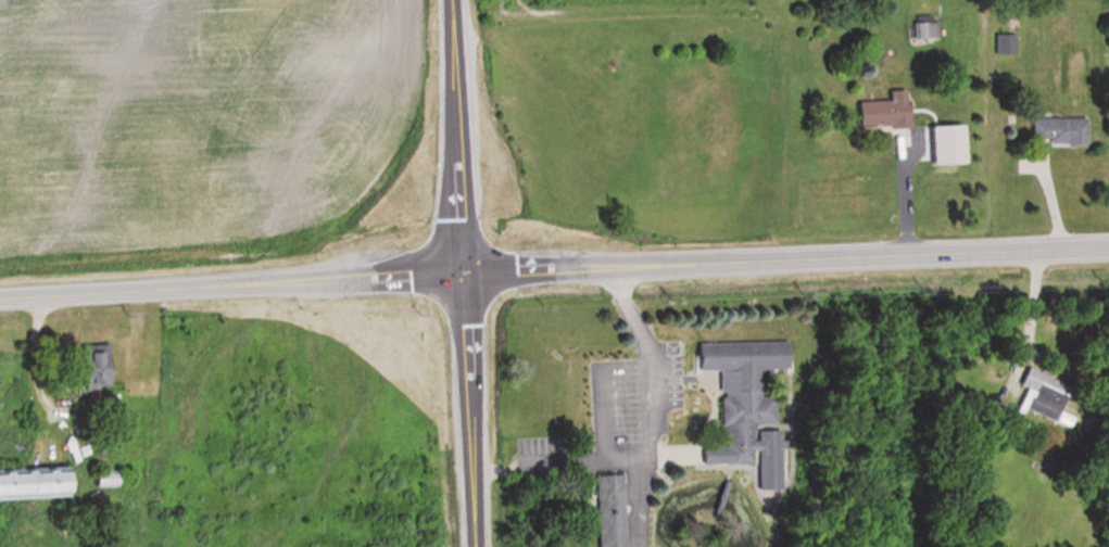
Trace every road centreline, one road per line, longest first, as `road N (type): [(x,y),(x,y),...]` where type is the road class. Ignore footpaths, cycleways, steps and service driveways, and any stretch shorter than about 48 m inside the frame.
road 1 (residential): [(0,297),(1108,246)]
road 2 (tertiary): [(476,546),(449,0)]

